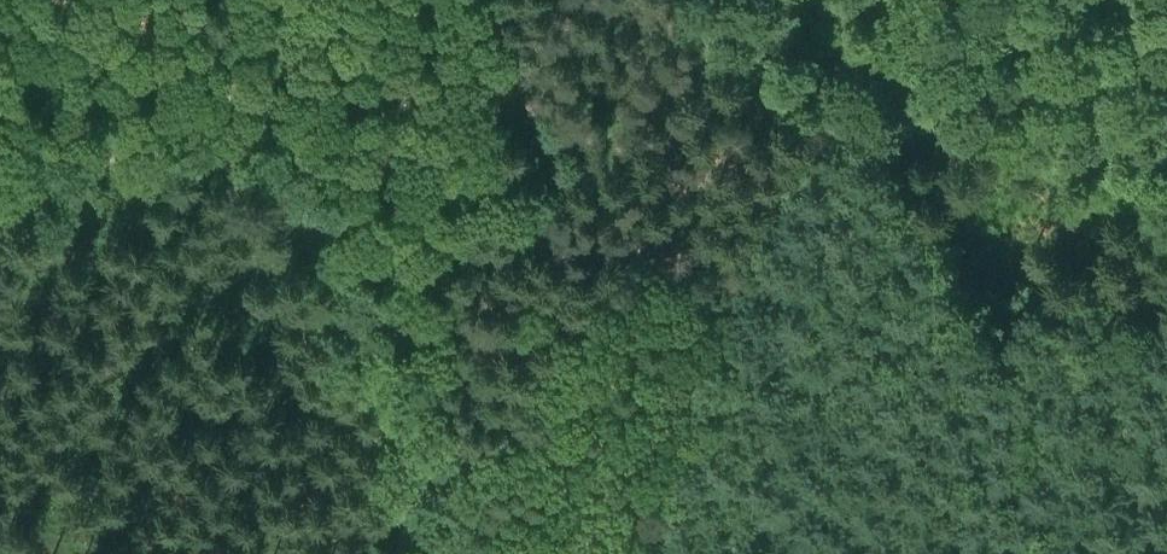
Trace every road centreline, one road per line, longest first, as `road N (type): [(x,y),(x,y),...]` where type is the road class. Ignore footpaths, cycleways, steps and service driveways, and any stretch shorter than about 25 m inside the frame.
road 1 (track): [(0,206),(180,187),(218,192),(288,224),(316,247),(368,319),(424,511),(453,553)]

